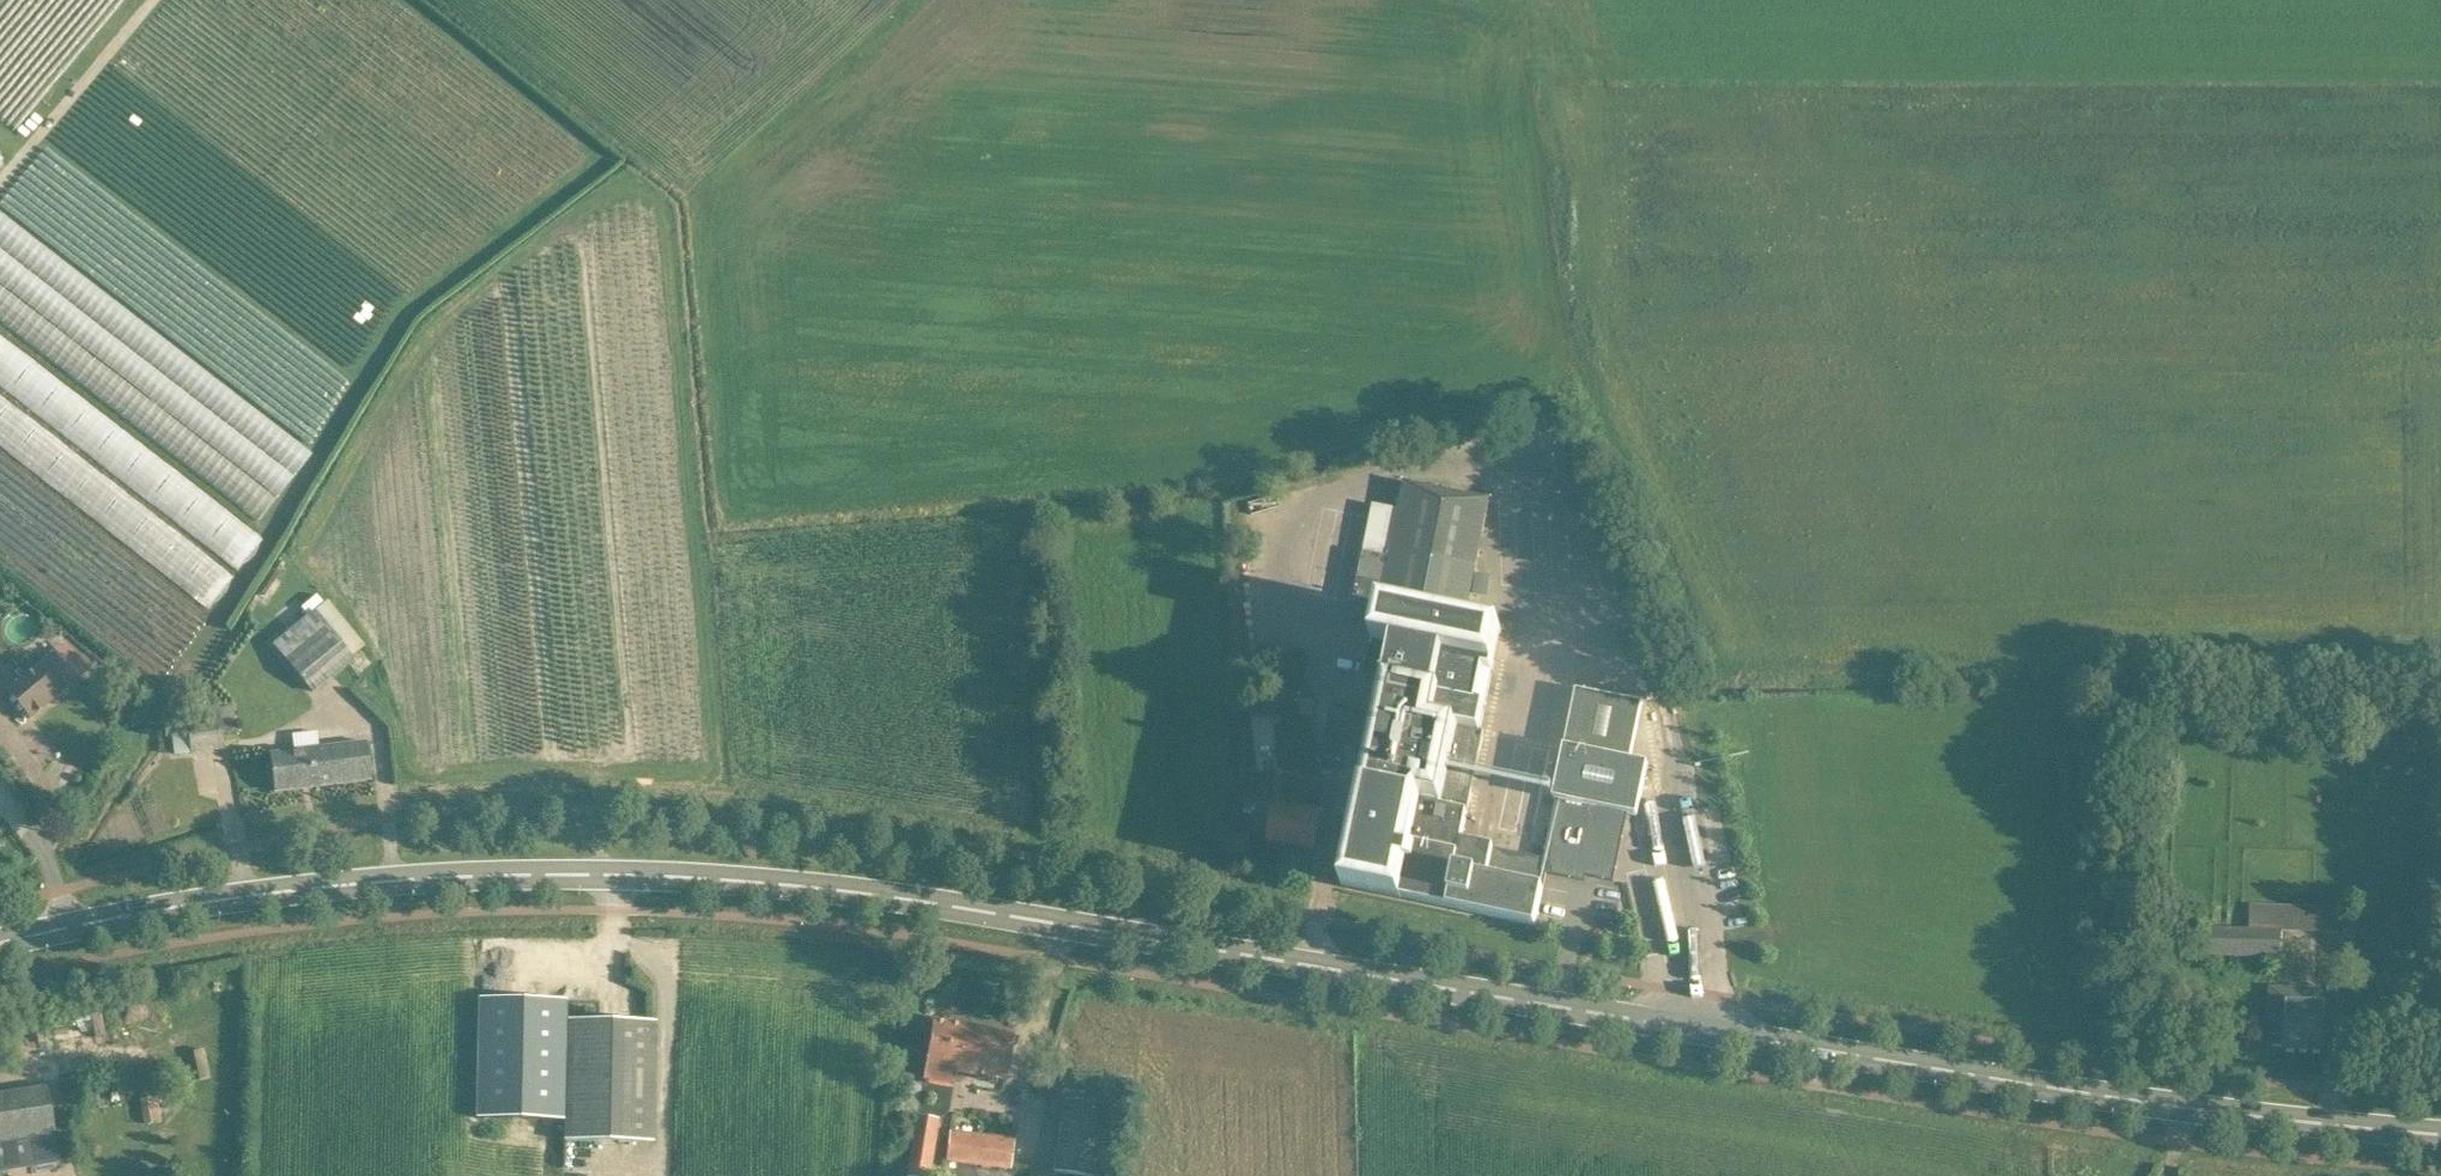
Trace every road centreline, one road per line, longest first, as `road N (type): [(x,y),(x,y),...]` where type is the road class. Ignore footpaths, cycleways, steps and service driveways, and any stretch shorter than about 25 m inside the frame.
road 1 (secondary): [(2440,1134),(2077,1095),(872,898),(607,876),(298,890),(191,903),(0,944)]

